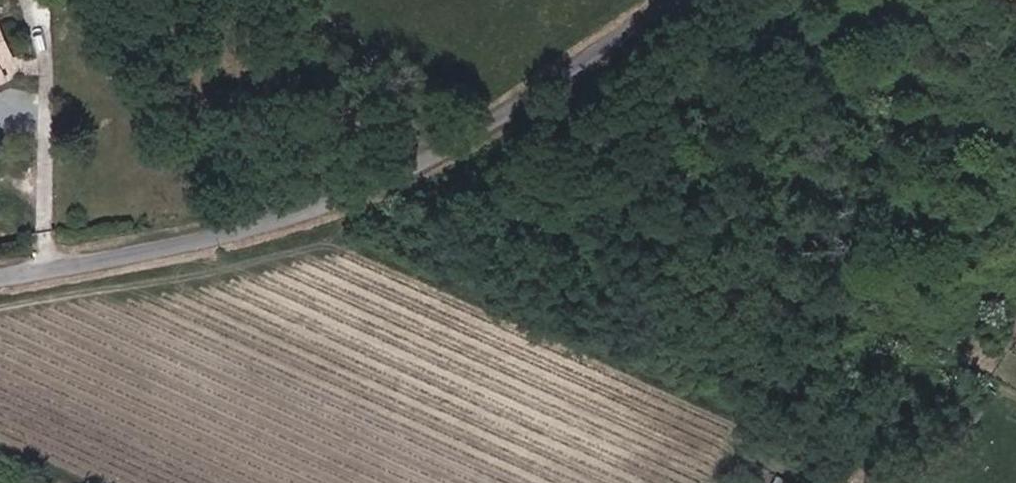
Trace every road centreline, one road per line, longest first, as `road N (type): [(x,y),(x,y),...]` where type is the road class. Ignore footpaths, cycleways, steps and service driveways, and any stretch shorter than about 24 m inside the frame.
road 1 (unclassified): [(664,0),(449,145),(305,210),(0,276)]

